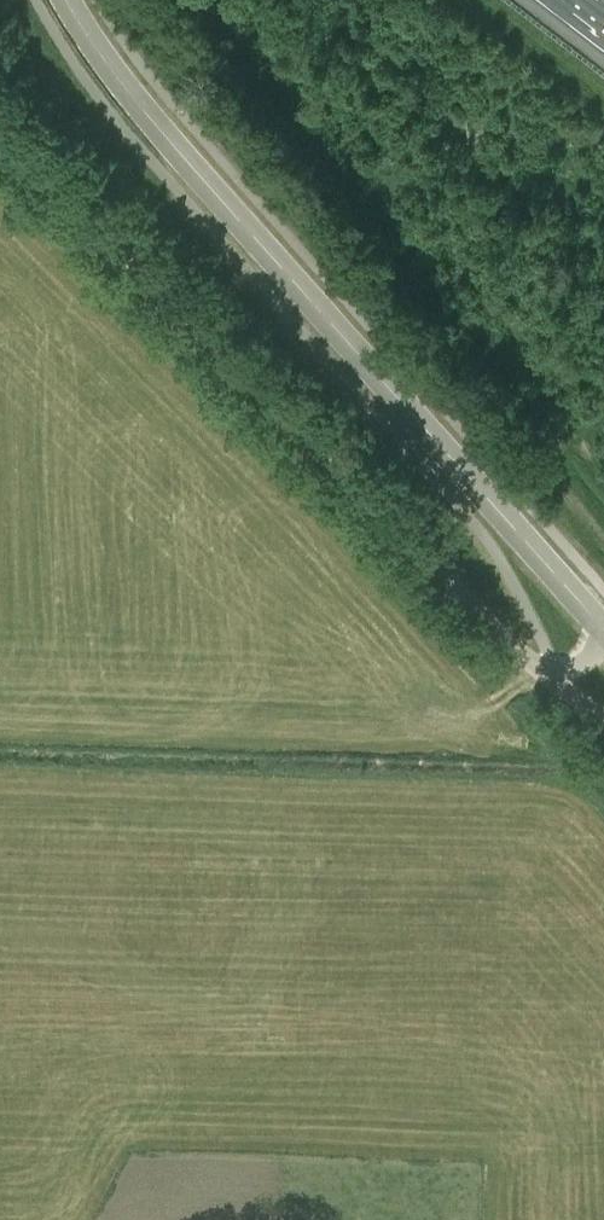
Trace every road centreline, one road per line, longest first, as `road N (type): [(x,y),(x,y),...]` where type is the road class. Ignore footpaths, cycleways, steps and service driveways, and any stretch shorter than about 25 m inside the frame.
road 1 (unclassified): [(603,626),(171,142),(68,0)]
road 2 (unclassified): [(553,680),(0,126)]

